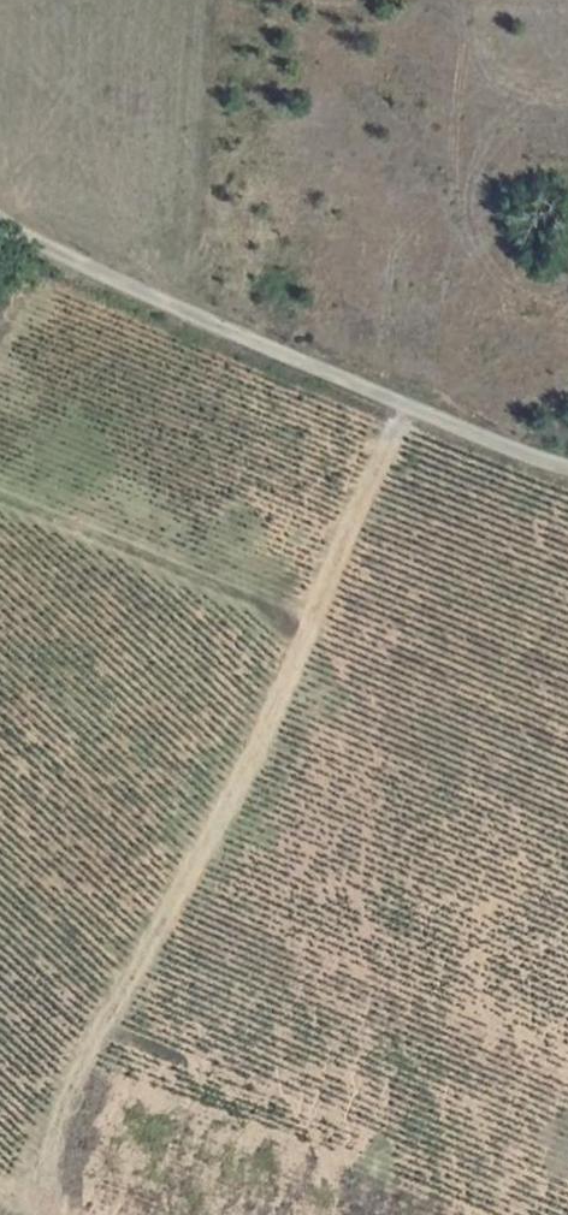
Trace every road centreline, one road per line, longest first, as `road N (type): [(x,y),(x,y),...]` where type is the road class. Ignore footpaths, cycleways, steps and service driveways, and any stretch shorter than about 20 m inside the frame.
road 1 (track): [(409,406),(256,752),(26,1200),(54,1214)]
road 2 (unclassified): [(567,468),(0,224)]

